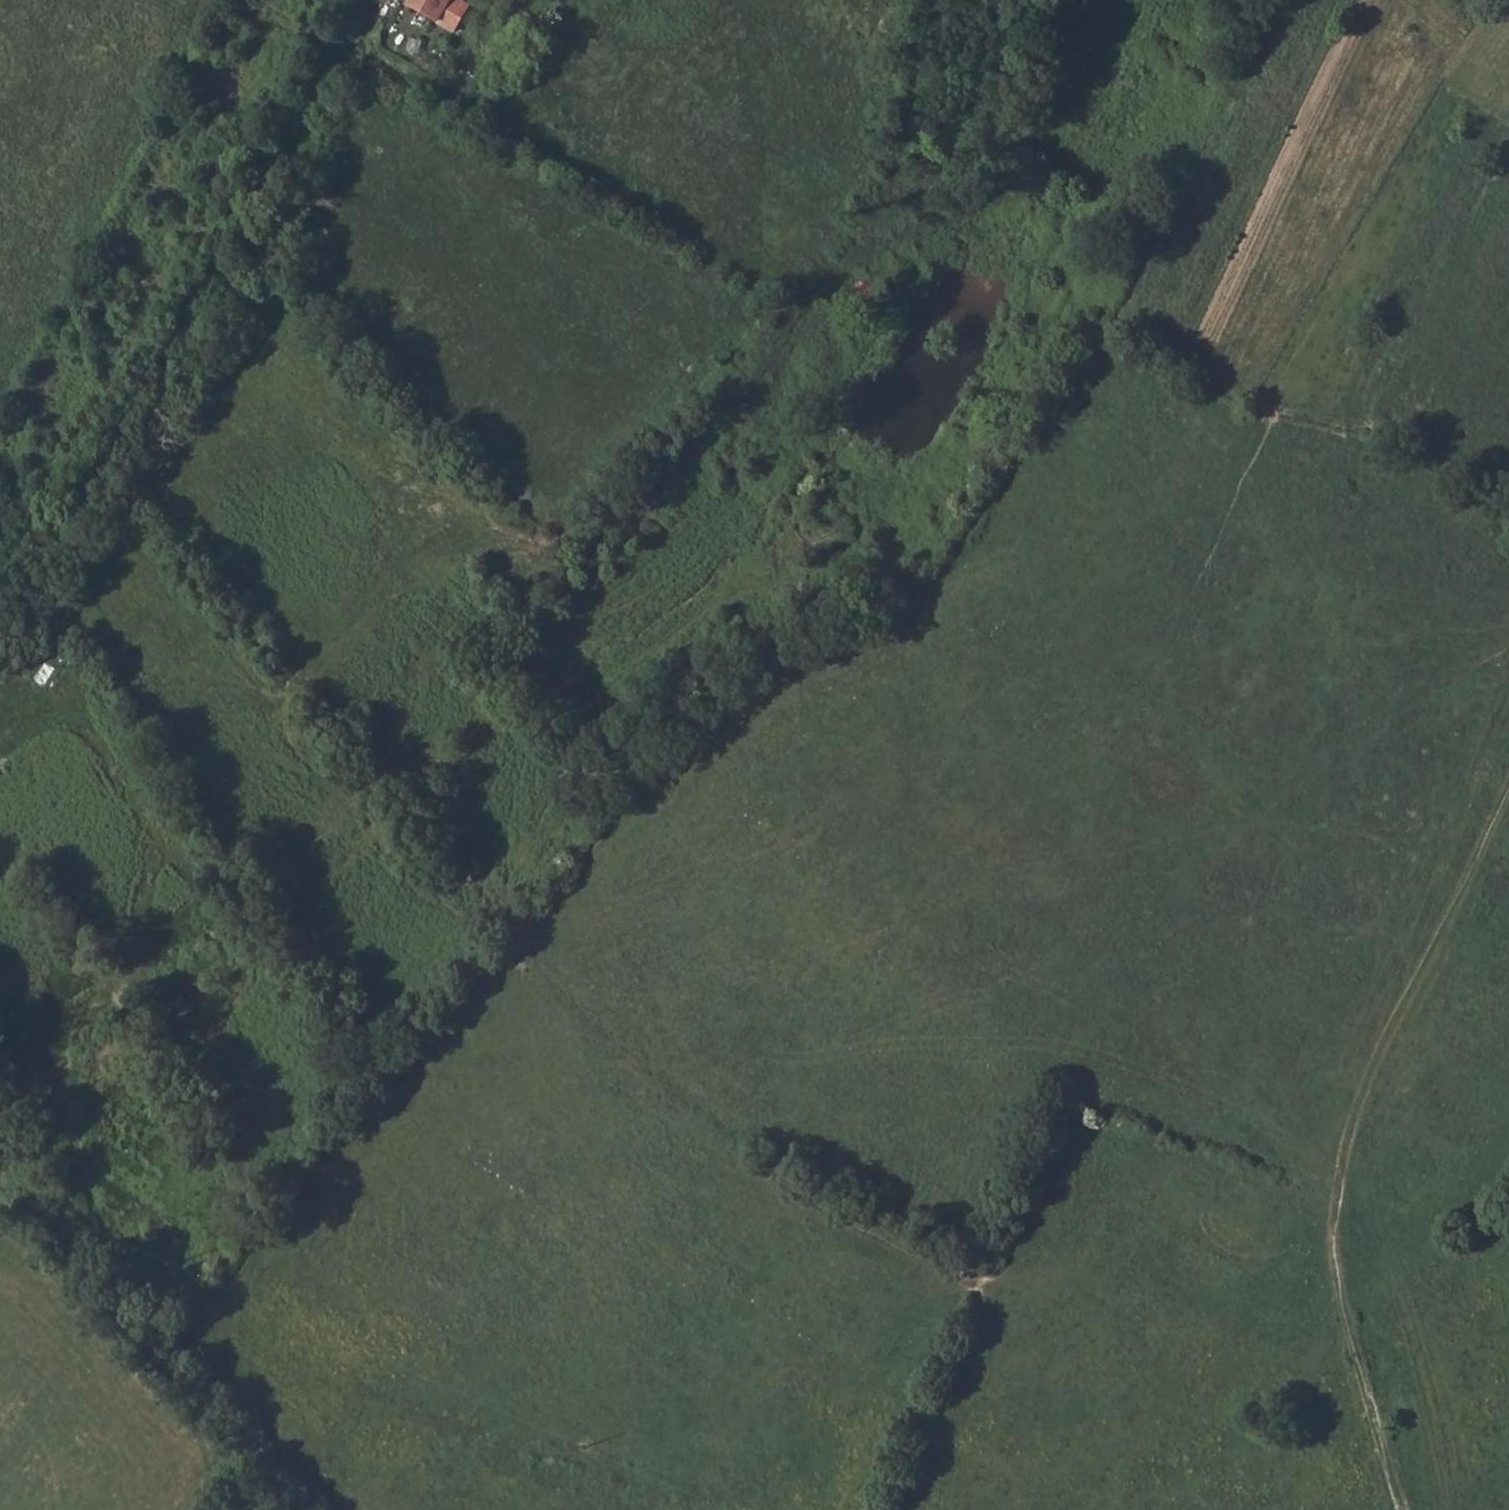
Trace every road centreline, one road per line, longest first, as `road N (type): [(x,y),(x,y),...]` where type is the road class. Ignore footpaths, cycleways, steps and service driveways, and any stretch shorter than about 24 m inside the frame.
road 1 (track): [(1508,104),(1476,147),(1364,379),(1351,421),(1351,484),(1285,531),(1263,562),(1259,588),(1283,788),(1312,1194),(1397,1509)]

